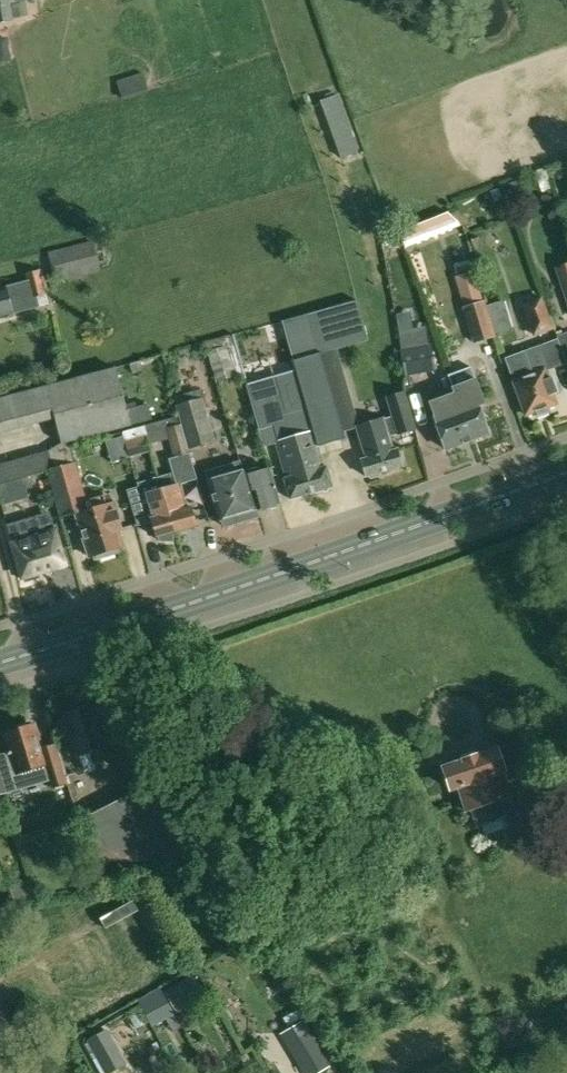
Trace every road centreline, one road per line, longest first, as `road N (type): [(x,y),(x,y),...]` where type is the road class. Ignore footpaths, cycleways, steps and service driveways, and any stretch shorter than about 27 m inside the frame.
road 1 (primary): [(0,660),(359,549),(566,474)]

